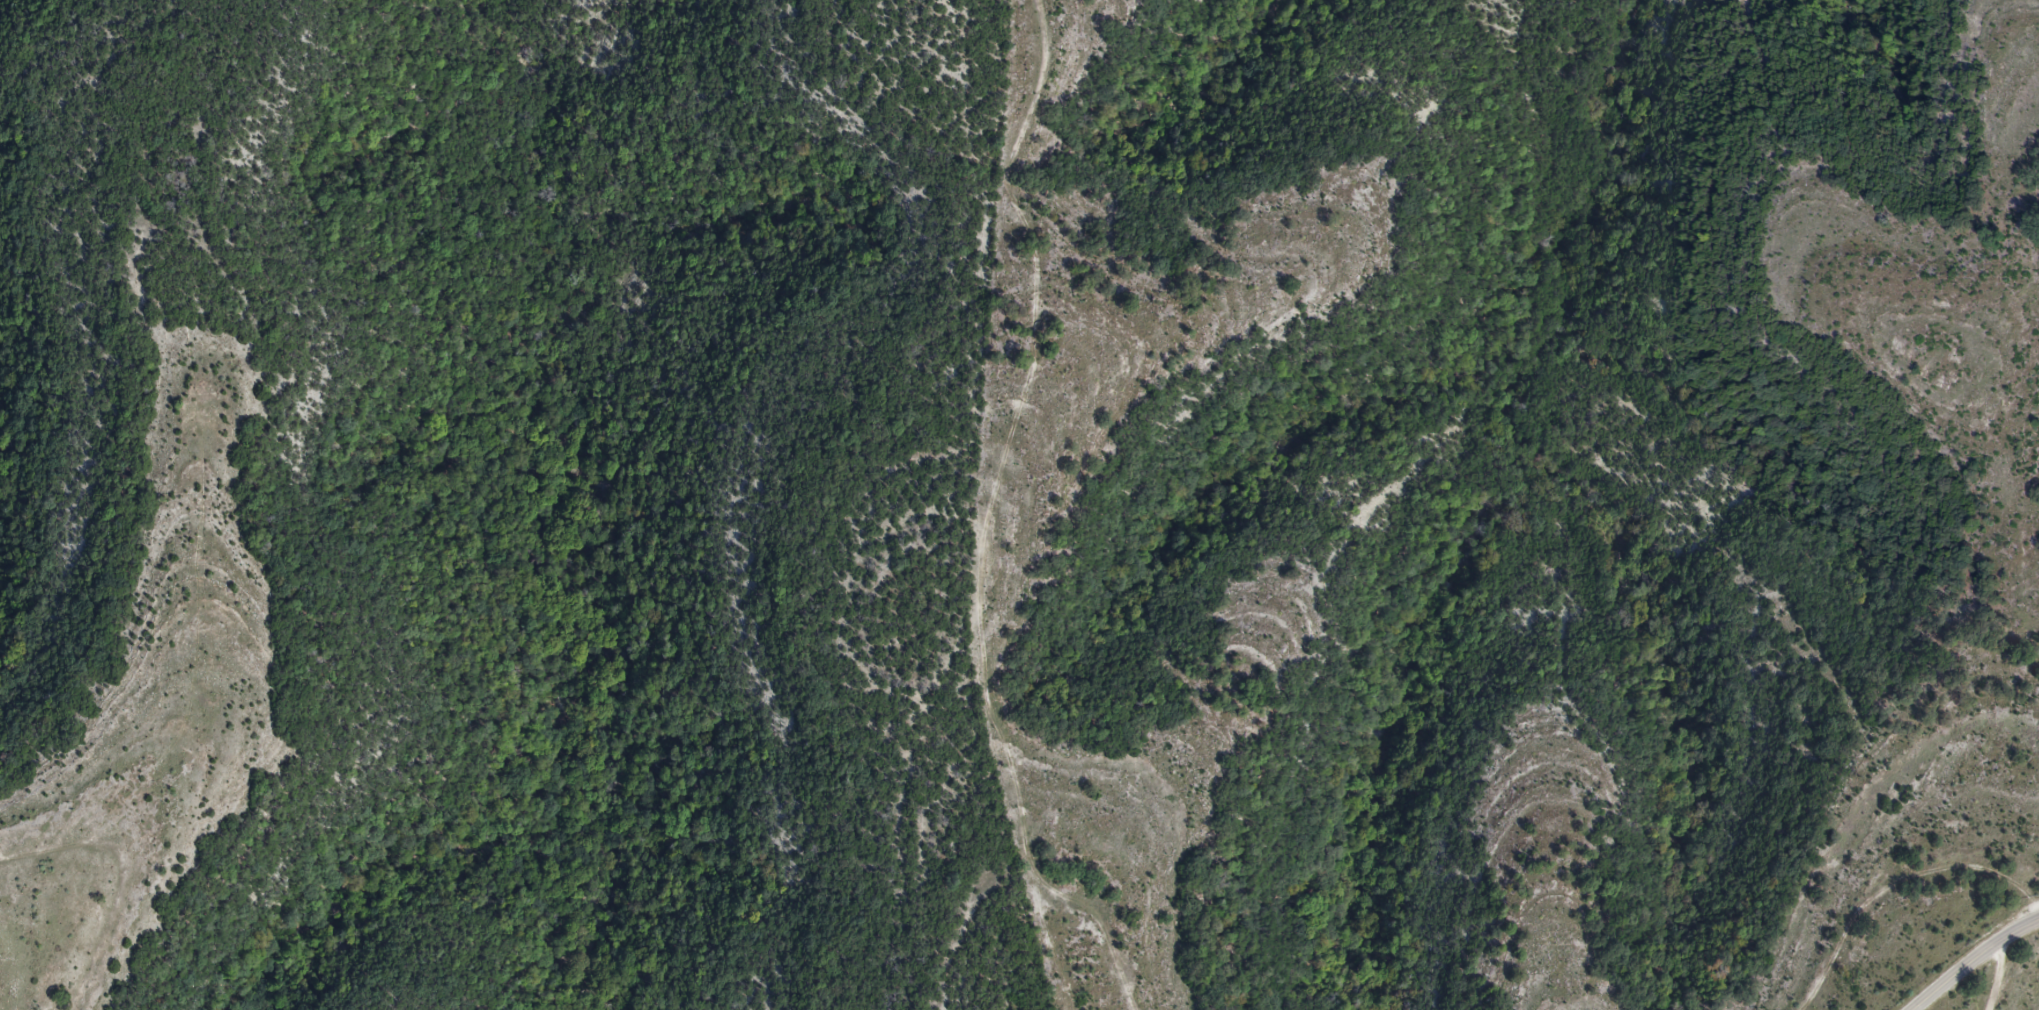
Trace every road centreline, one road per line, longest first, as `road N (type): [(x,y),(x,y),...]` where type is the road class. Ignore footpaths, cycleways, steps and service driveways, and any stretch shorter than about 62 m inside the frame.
road 1 (residential): [(1914,1009),(2038,917)]

